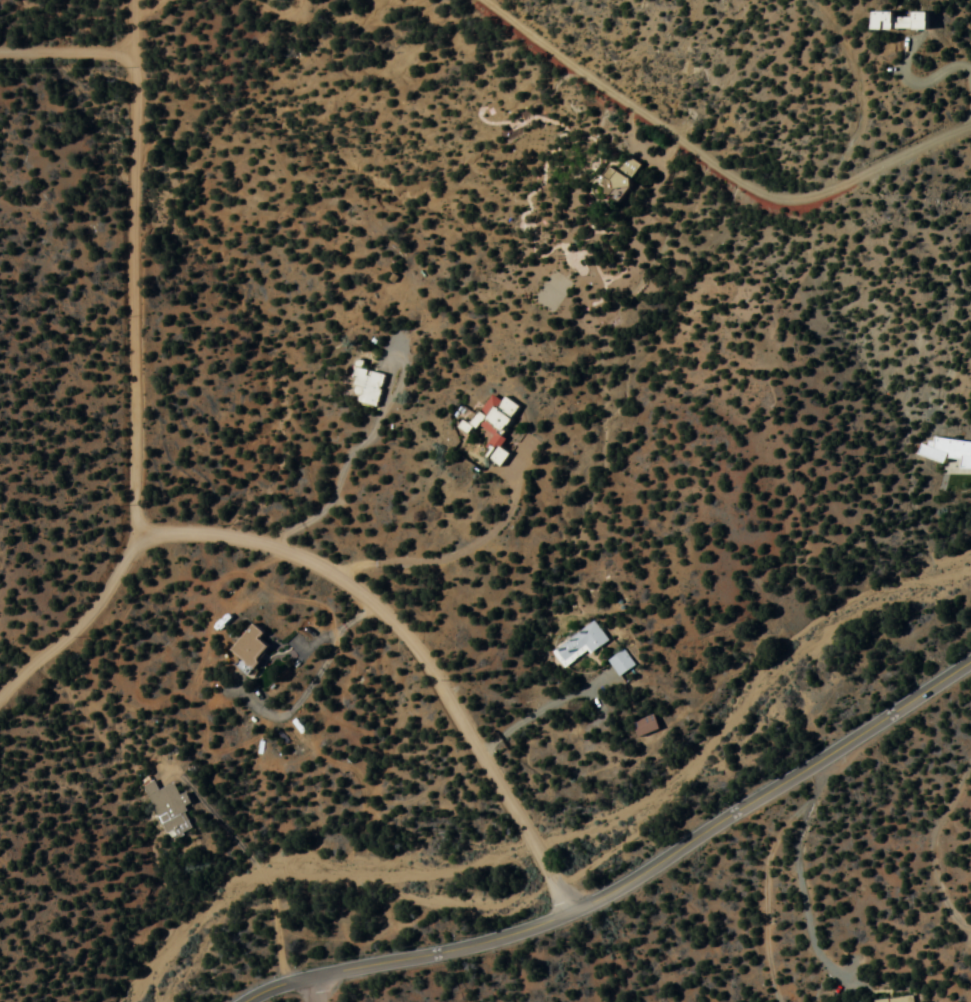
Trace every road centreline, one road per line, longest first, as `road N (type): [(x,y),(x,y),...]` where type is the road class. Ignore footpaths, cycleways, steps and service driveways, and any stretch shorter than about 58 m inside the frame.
road 1 (residential): [(0,687),(92,615),(138,531),(141,0)]
road 2 (residential): [(319,977),(567,921),(970,661)]
road 3 (residential): [(970,123),(850,180),(773,191),(641,112),(499,0)]
road 4 (residential): [(521,799),(424,658),(352,585),(243,538),(138,531)]
road 5 (residential): [(0,49),(140,48)]
road 6 (residential): [(567,921),(521,799)]

